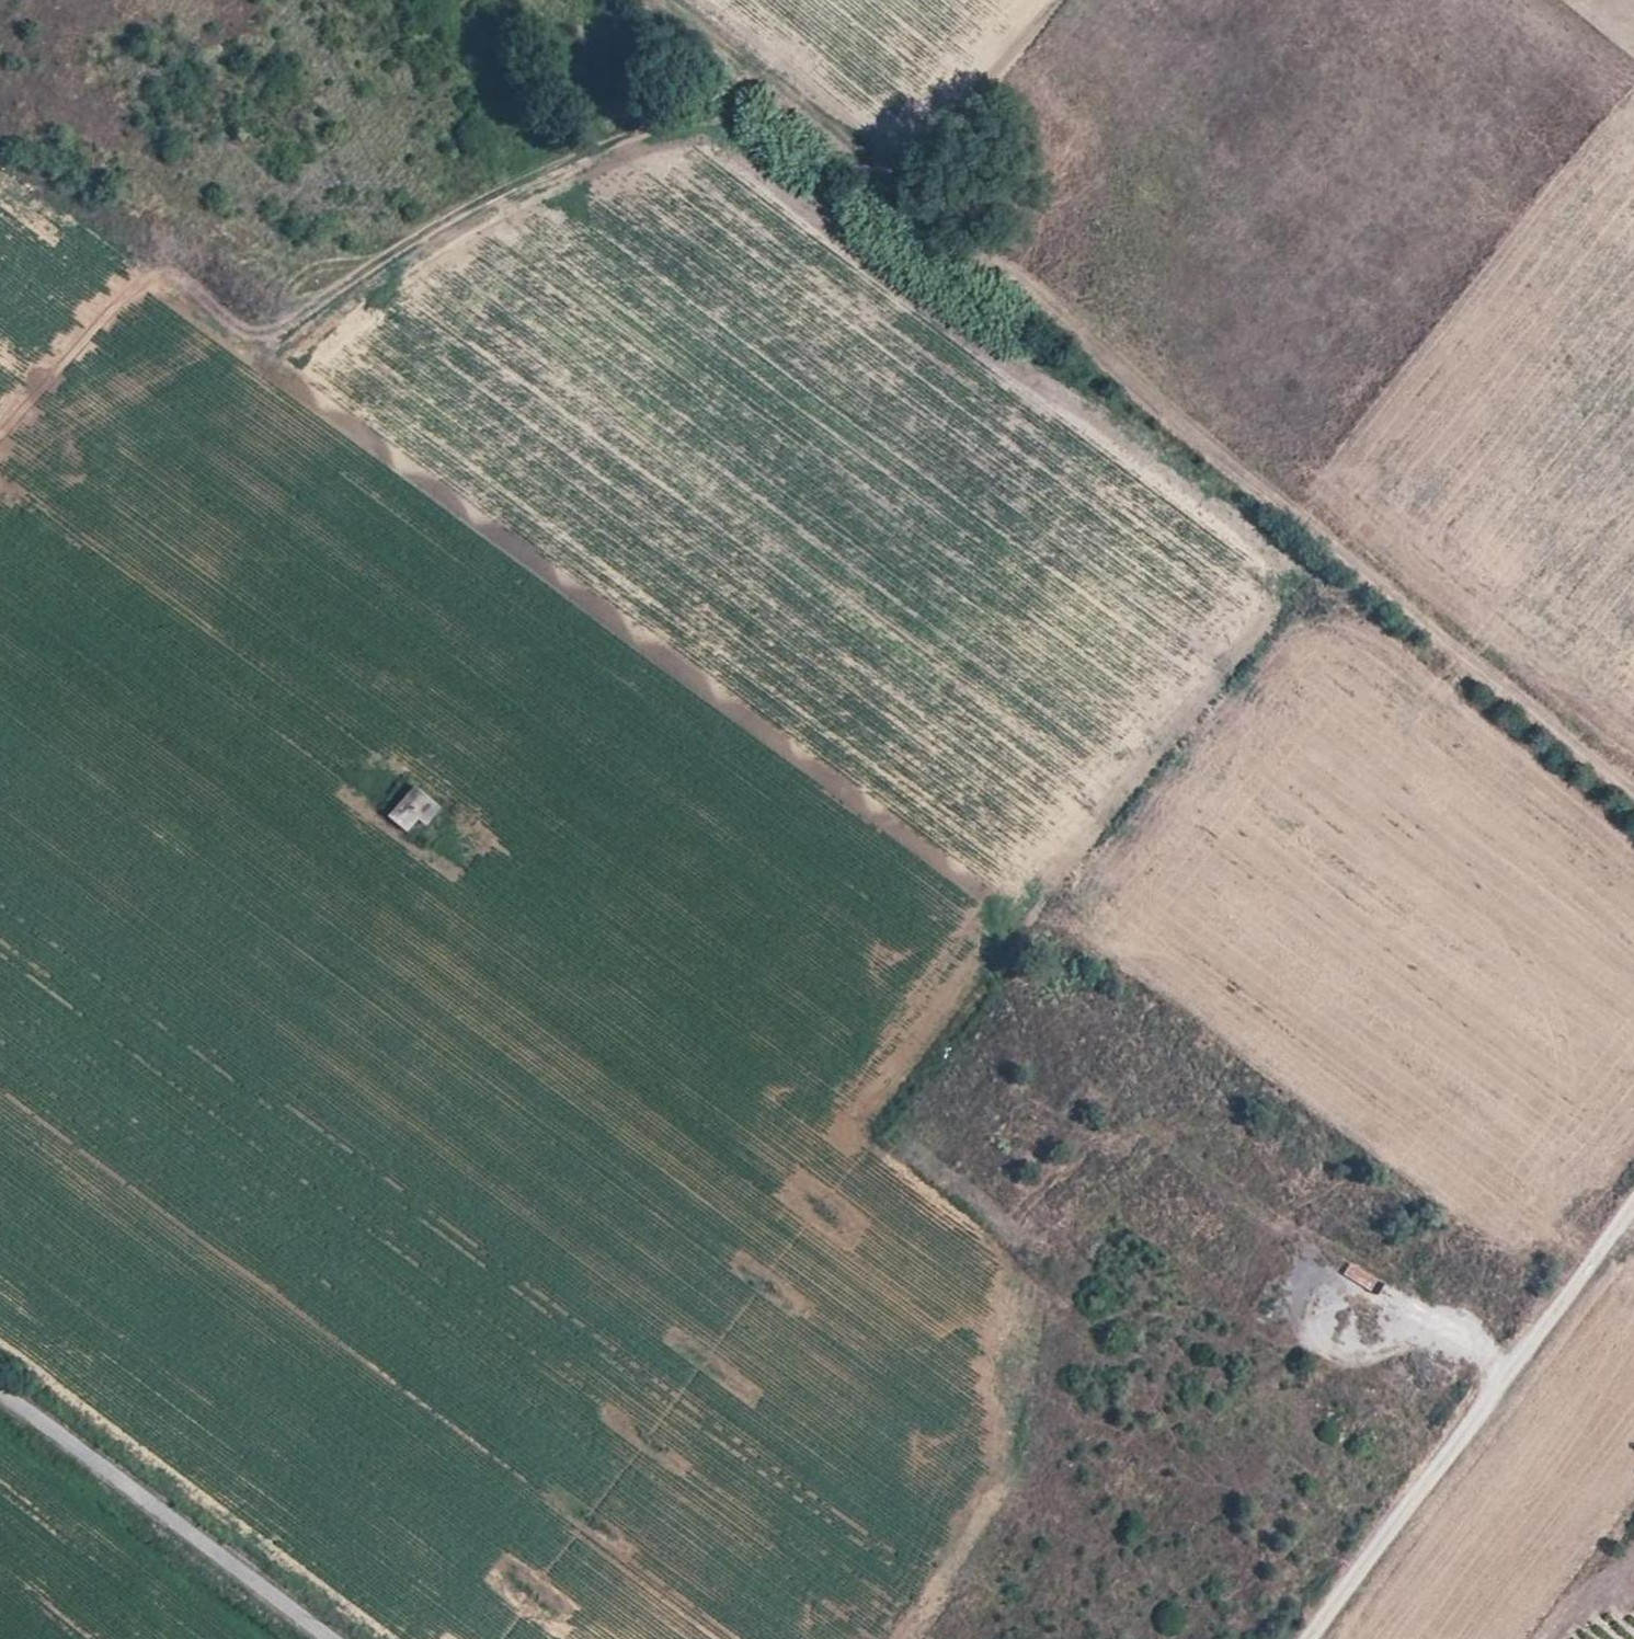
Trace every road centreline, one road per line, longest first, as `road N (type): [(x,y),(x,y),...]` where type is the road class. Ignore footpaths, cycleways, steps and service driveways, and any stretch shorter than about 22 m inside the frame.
road 1 (track): [(1324,1638),(1633,1223)]
road 2 (unclassified): [(0,1391),(327,1638)]

